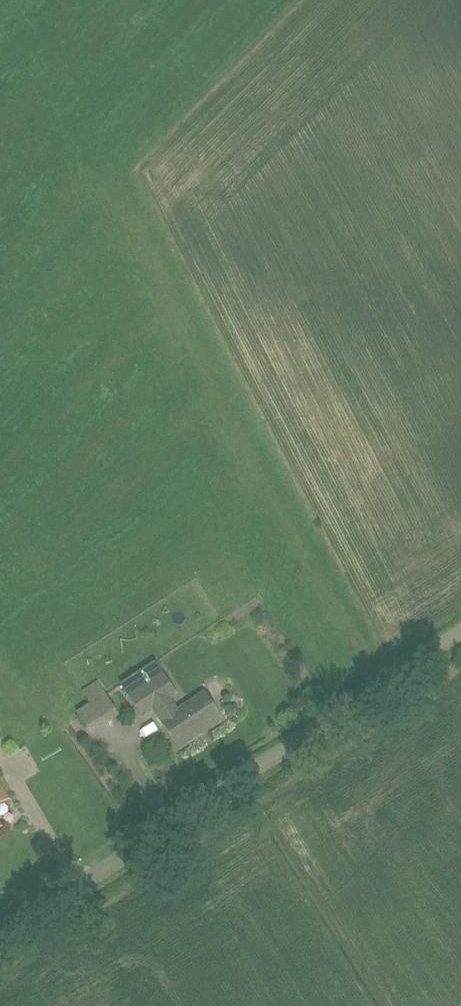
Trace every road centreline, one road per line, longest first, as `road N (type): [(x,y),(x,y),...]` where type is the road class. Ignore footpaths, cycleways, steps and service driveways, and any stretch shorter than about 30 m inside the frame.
road 1 (unclassified): [(0,936),(460,631)]

